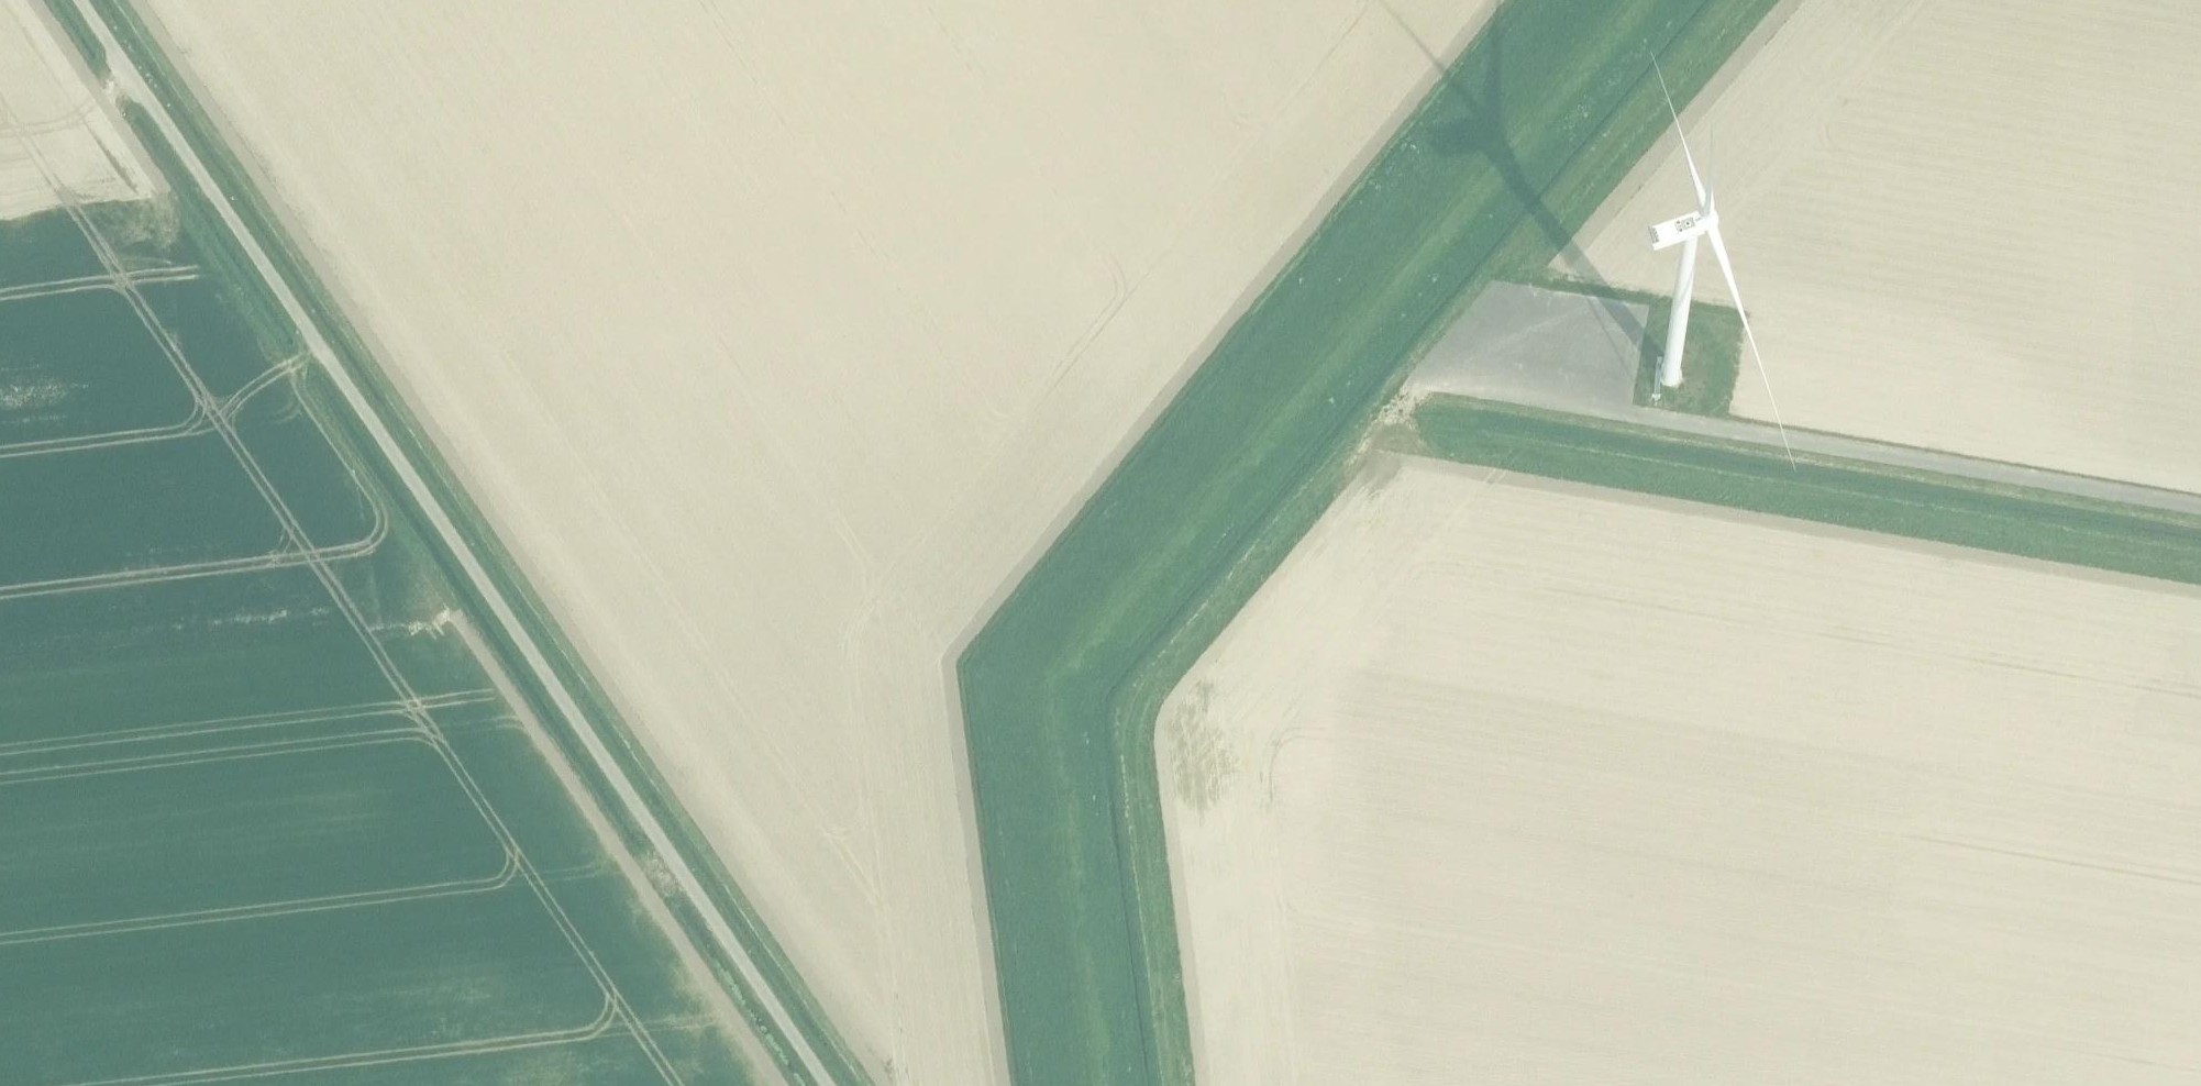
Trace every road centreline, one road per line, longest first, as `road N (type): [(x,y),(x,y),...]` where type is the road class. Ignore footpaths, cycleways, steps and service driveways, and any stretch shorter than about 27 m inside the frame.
road 1 (unclassified): [(824,1085),(77,0)]

